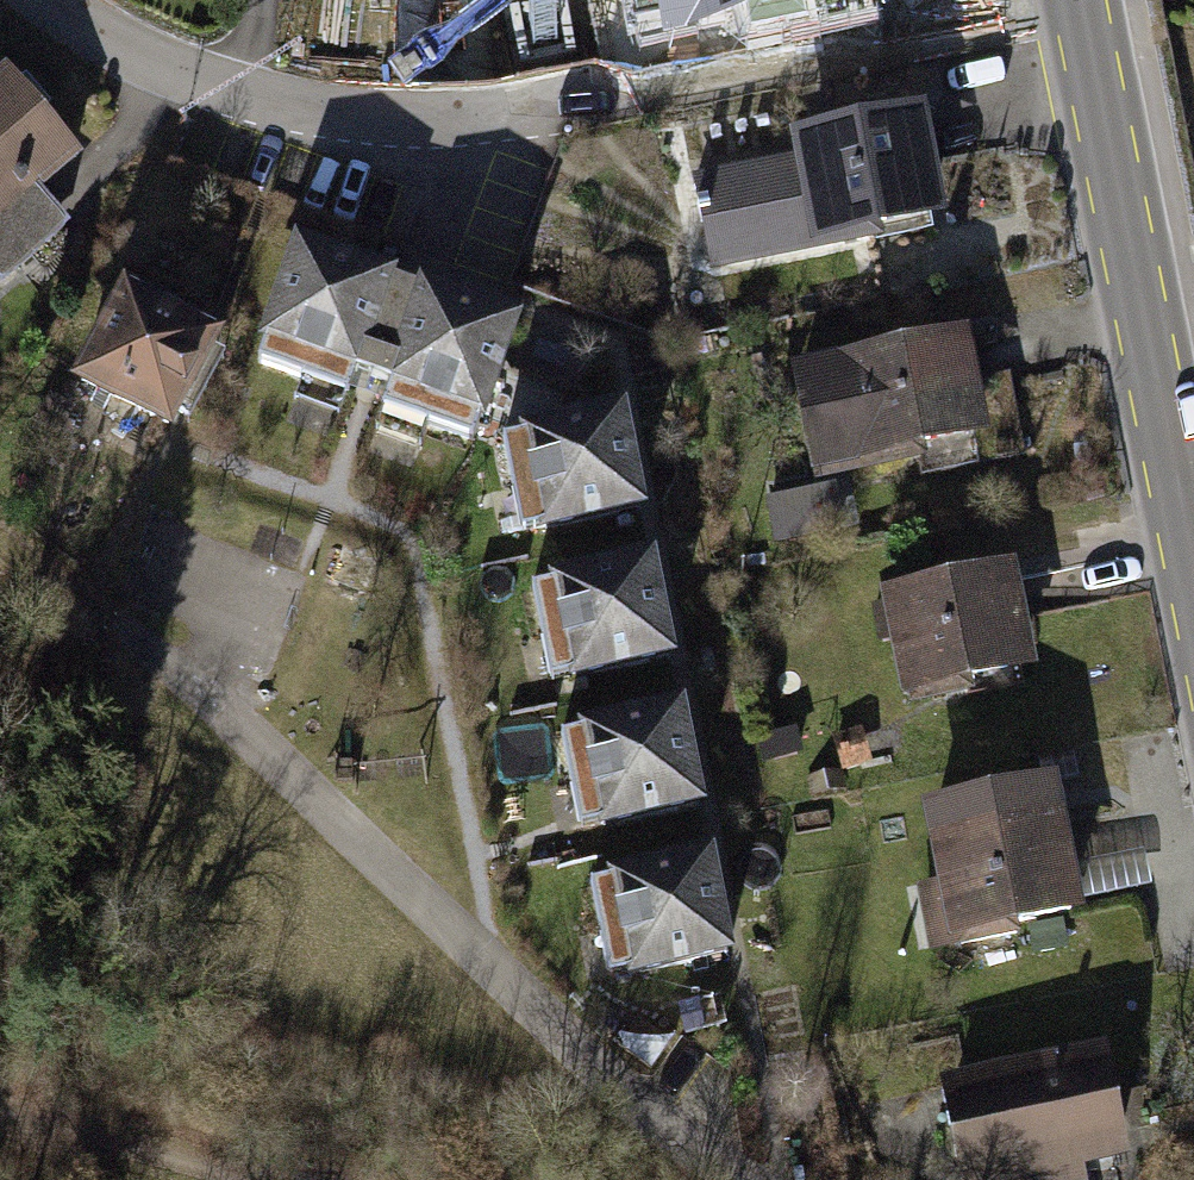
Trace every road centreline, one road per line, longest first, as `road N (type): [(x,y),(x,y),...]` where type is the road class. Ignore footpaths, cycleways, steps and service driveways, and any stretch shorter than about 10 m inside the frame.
road 1 (residential): [(765,1179),(625,1082),(220,709),(111,622)]
road 2 (residential): [(53,0),(186,72),(328,110),(432,115),(619,92)]
road 3 (secondary): [(1193,545),(1083,0)]
road 4 (track): [(262,1179),(0,1107)]

